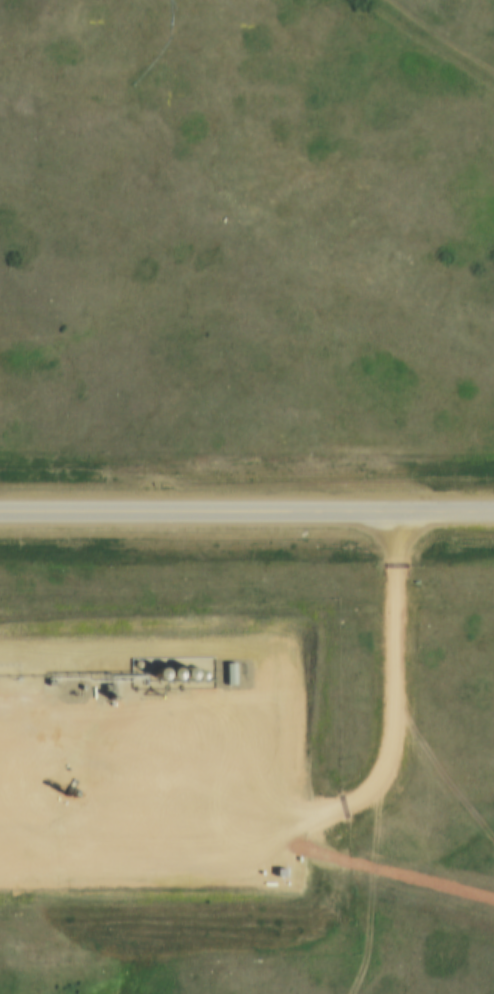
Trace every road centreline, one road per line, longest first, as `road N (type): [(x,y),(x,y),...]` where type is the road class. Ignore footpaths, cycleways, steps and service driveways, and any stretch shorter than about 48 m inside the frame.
road 1 (tertiary): [(493,514),(0,513)]

